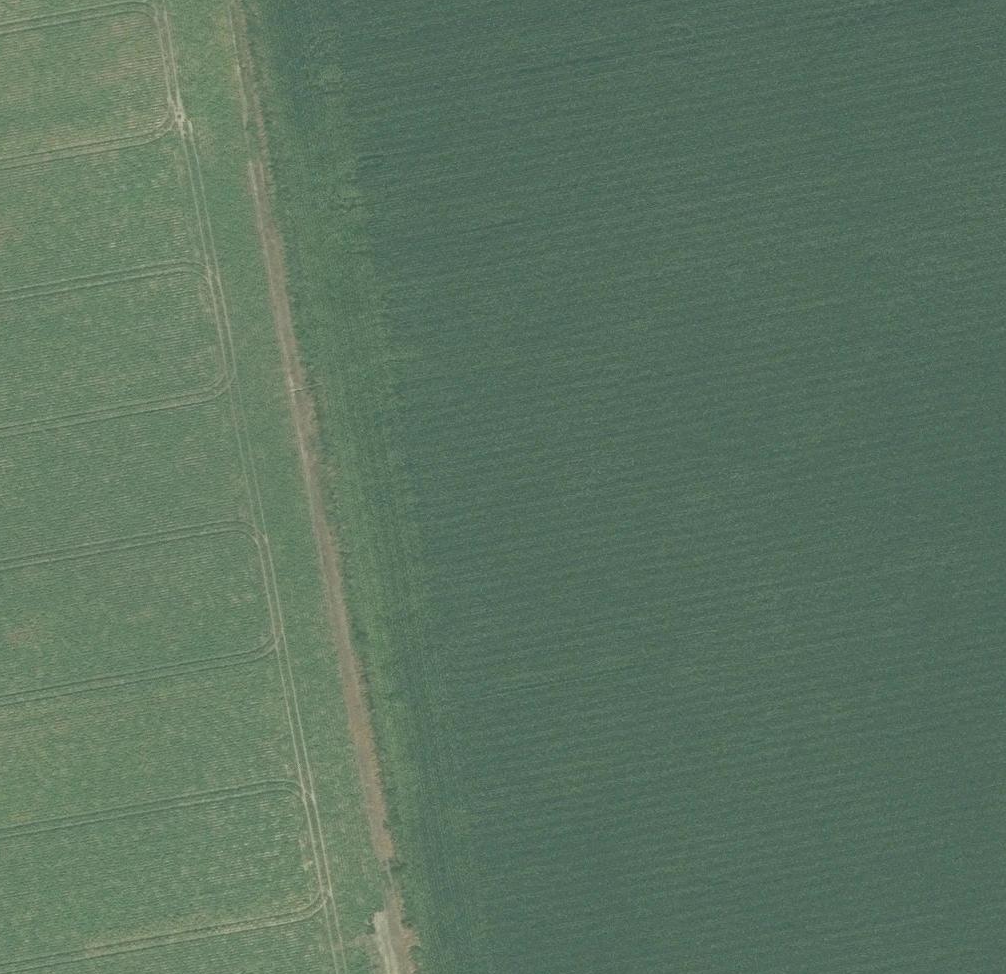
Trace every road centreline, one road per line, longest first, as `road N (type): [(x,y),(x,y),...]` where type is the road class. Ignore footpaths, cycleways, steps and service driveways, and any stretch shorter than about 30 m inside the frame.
road 1 (track): [(225,0),(402,973)]
road 2 (track): [(902,222),(1005,727)]

